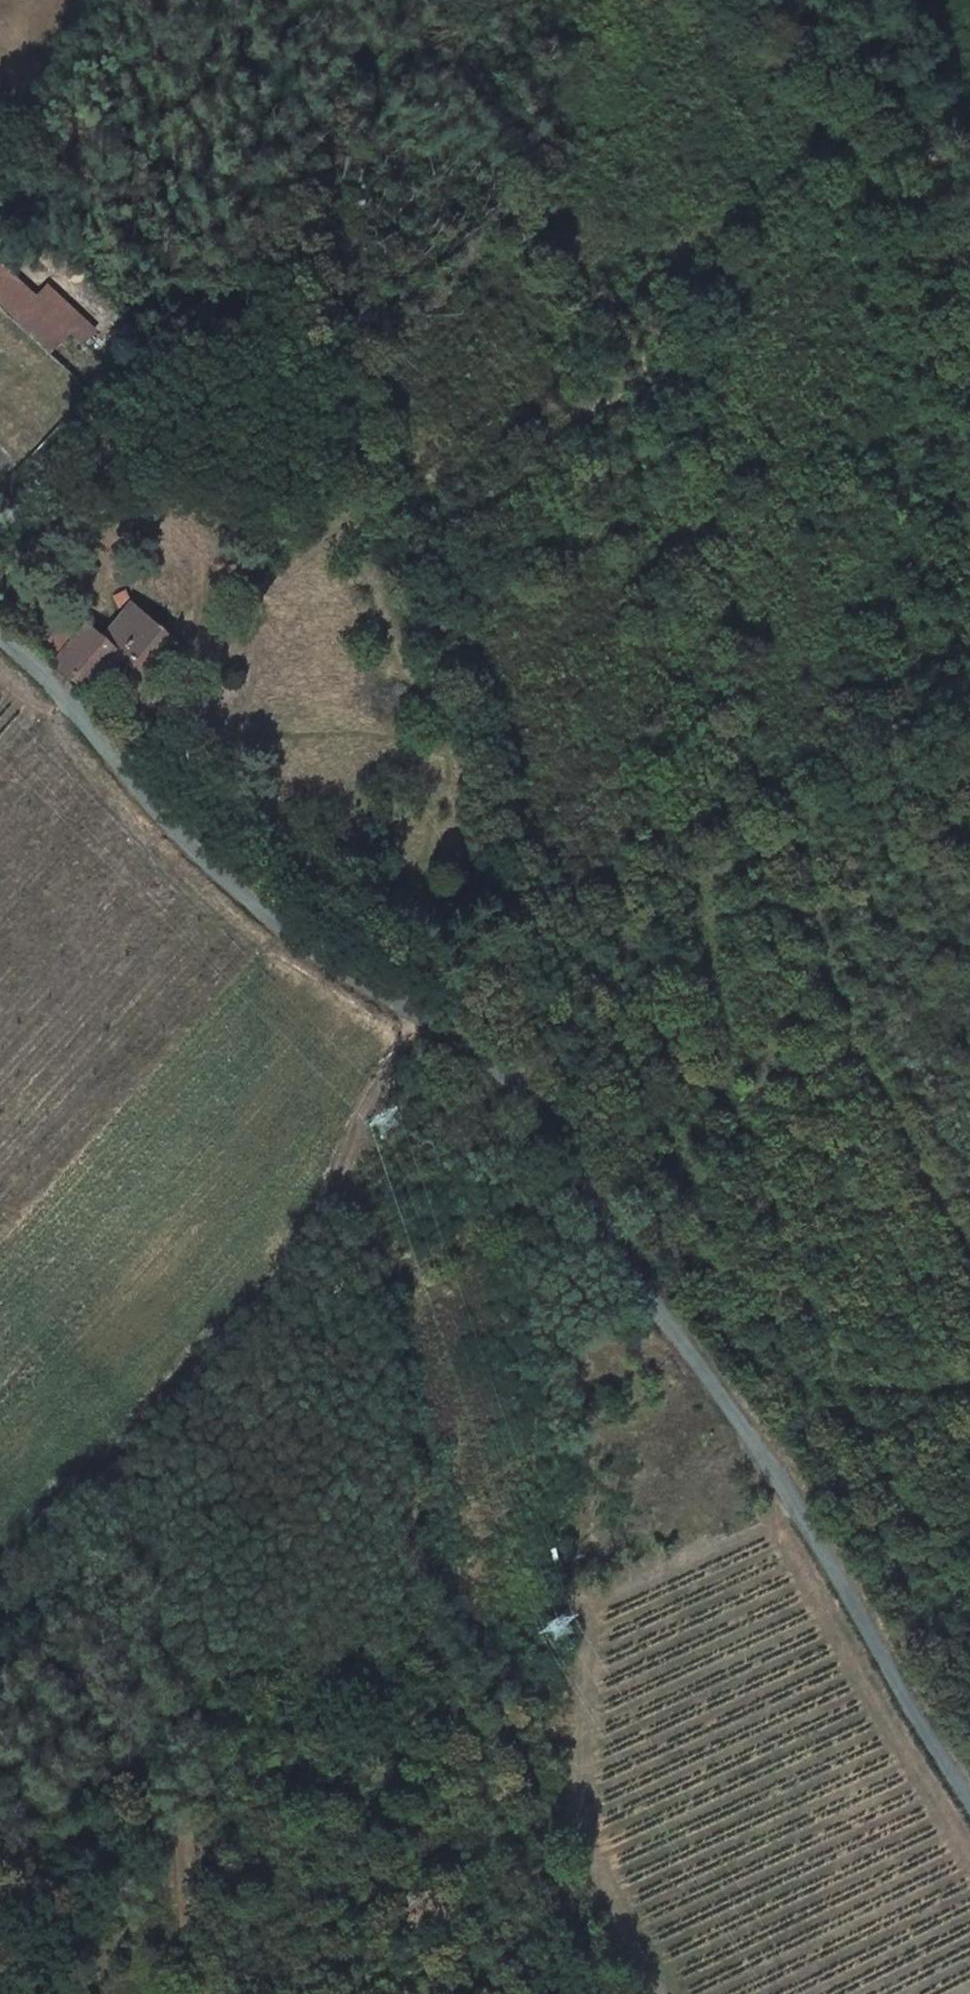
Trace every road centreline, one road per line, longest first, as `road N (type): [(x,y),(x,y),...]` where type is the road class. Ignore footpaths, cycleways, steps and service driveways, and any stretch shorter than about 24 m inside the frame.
road 1 (unclassified): [(0,638),(251,897),(516,1085),(560,1133),(679,1336),(969,1792)]
road 2 (track): [(115,1503),(192,1767),(174,1906),(195,1993)]

